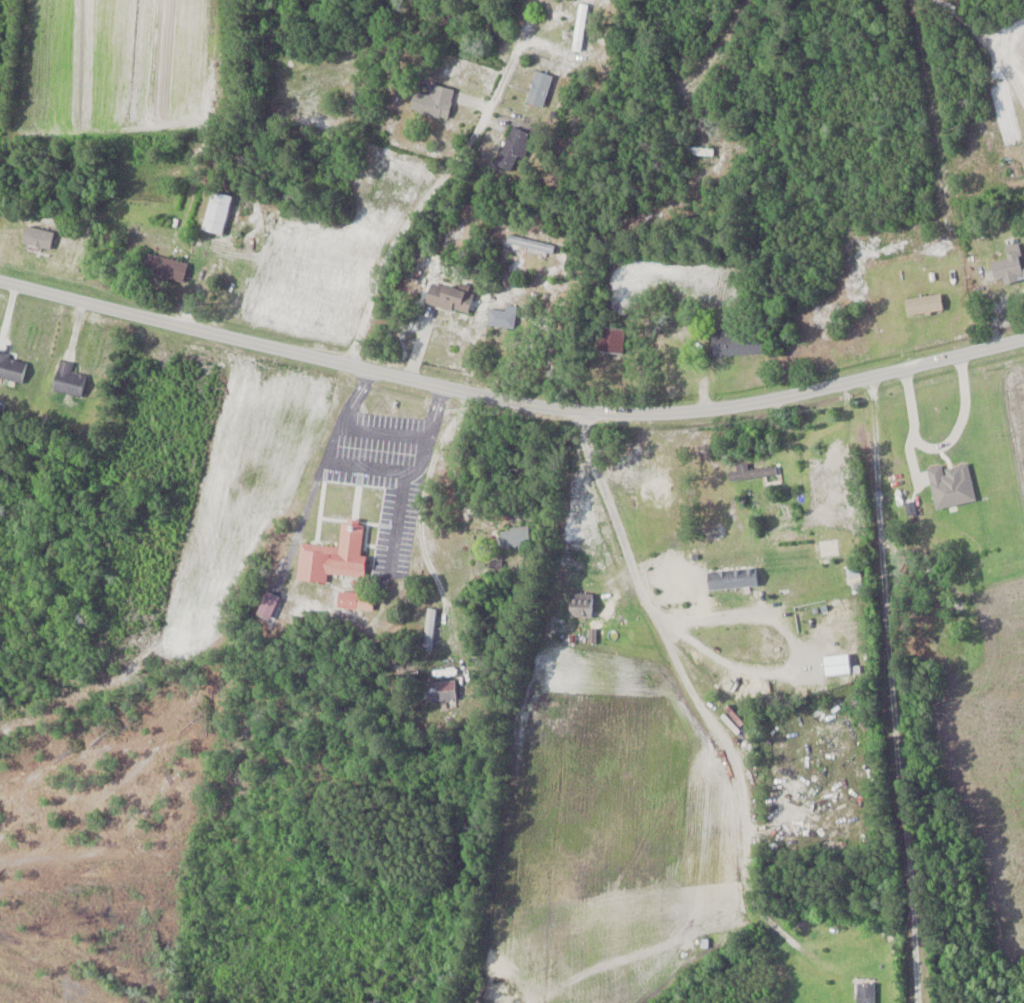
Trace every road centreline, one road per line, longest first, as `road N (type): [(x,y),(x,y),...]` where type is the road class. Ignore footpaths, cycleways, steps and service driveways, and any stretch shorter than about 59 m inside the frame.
road 1 (residential): [(1023,338),(748,405),(586,413),(499,400),(0,278)]
road 2 (residential): [(867,376),(924,1002)]
road 3 (residential): [(586,413),(594,459),(661,640),(734,763),(745,804)]
road 4 (residential): [(397,376),(441,180),(559,0)]
road 5 (residential): [(448,388),(407,542),(424,659)]

